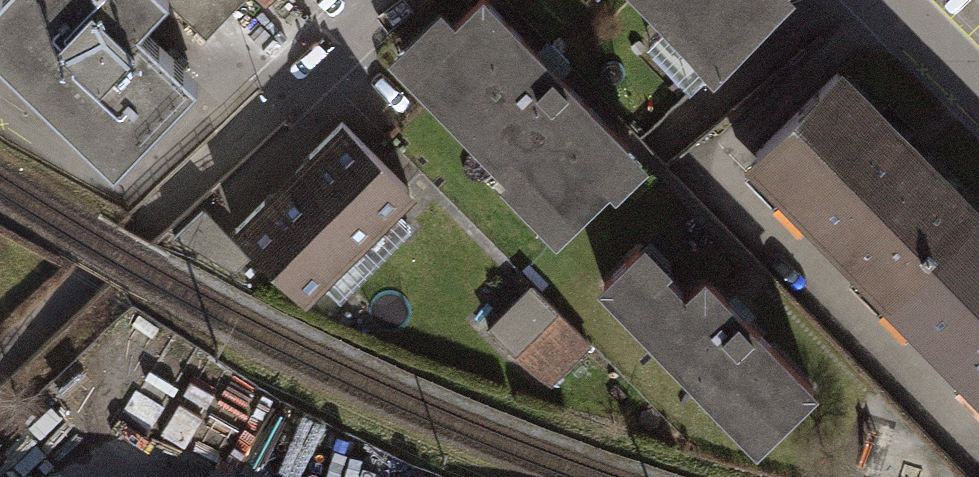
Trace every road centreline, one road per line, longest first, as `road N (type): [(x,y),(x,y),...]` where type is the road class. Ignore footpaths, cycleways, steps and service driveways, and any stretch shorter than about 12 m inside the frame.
road 1 (residential): [(274,106),(383,0)]
road 2 (residential): [(887,0),(978,93)]

